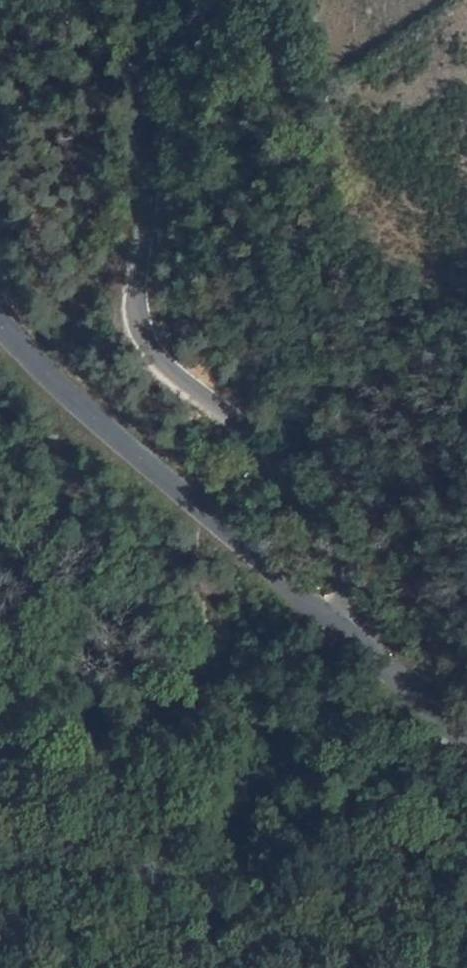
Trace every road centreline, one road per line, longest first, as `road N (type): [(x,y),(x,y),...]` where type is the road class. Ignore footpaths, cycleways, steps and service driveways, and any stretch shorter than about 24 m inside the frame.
road 1 (unclassified): [(139,0),(138,319),(149,352),(173,382),(272,451),(341,574),(343,631)]
road 2 (tertiary): [(0,320),(343,631)]
road 3 (tertiary): [(343,631),(466,732)]

